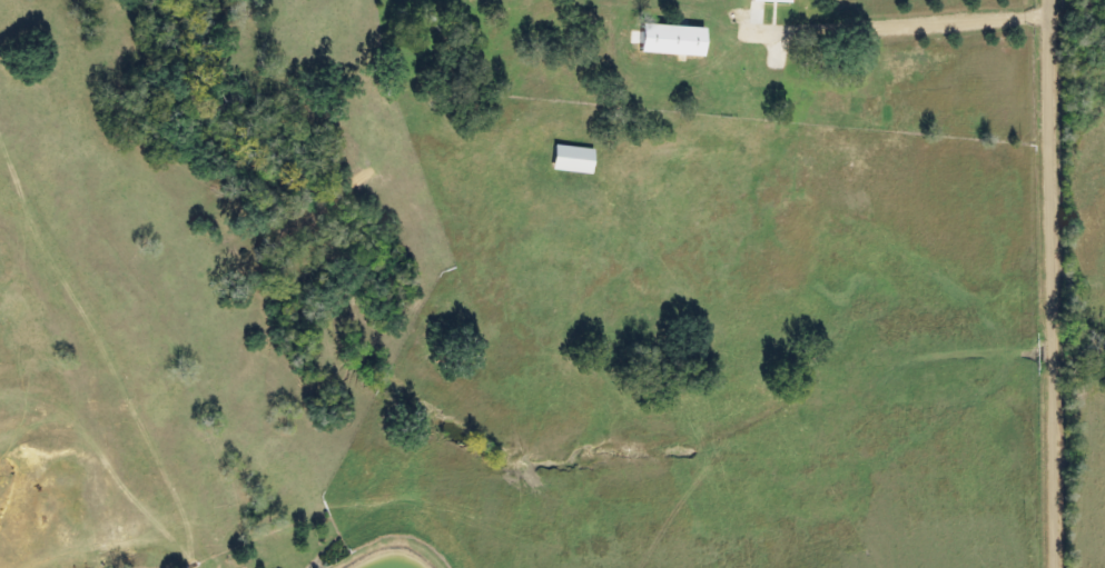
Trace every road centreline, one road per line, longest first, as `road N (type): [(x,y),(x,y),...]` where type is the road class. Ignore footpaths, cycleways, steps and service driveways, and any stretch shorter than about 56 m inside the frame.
road 1 (residential): [(1054,119),(614,74),(565,114),(576,247),(610,313),(610,420),(583,460),(517,499),(339,482),(219,336),(49,0)]
road 2 (residential): [(1059,567),(1051,0)]

